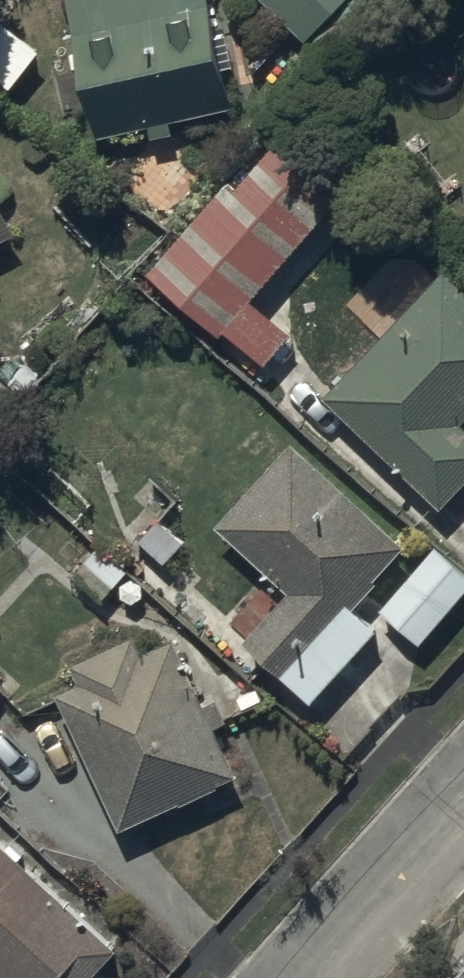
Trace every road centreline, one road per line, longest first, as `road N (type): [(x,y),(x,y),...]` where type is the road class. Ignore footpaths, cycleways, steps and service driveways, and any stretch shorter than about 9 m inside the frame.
road 1 (residential): [(298,977),(463,793)]

